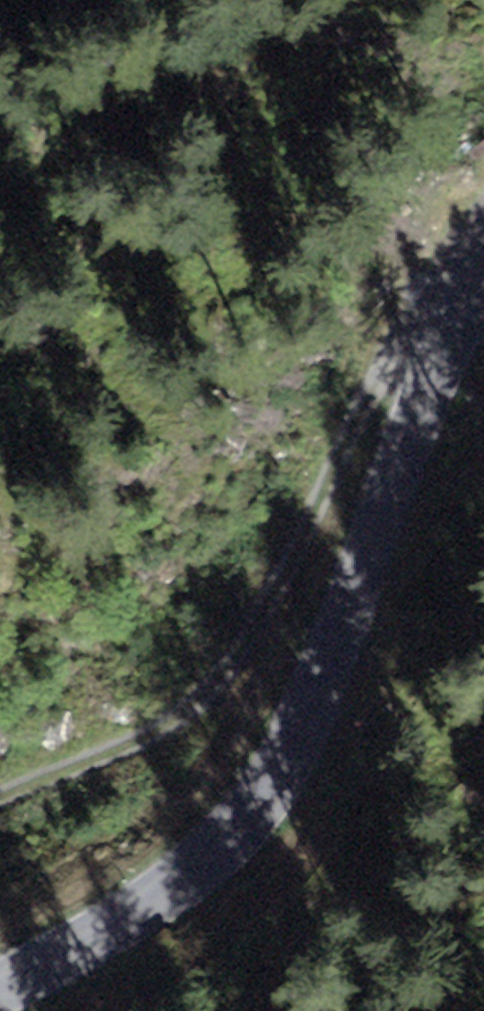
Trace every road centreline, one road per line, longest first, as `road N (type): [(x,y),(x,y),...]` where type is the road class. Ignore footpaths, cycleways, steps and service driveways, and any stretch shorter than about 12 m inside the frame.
road 1 (tertiary): [(483,292),(467,314),(392,495),(313,720),(220,859),(0,990)]
road 2 (track): [(0,808),(50,783),(91,733),(123,582),(385,348),(467,314)]

